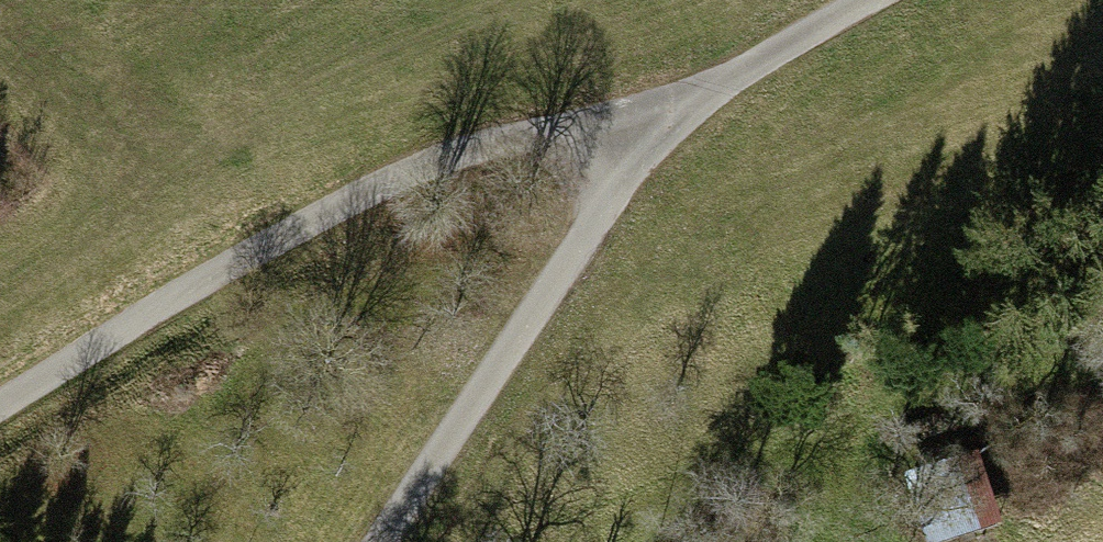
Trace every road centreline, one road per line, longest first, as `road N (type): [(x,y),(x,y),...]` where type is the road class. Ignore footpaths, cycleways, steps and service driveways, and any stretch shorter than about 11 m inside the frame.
road 1 (track): [(0,407),(328,210),(429,162),(543,131),(657,118)]
road 2 (track): [(379,541),(657,118)]
road 3 (track): [(657,118),(872,0)]

